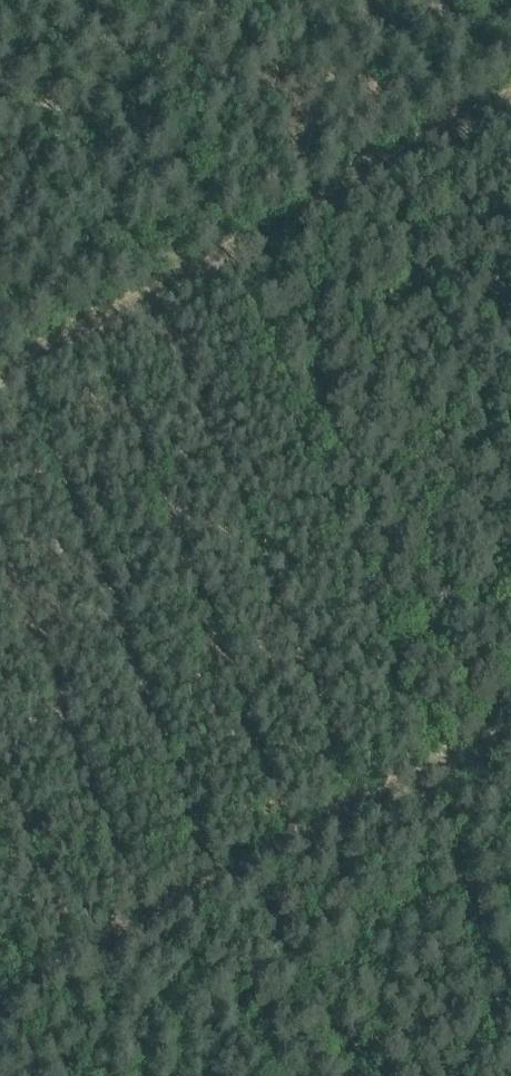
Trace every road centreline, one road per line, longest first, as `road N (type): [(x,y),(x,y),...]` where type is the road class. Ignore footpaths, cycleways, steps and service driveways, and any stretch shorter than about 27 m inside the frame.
road 1 (track): [(0,387),(510,101)]
road 2 (track): [(510,728),(0,1012)]

